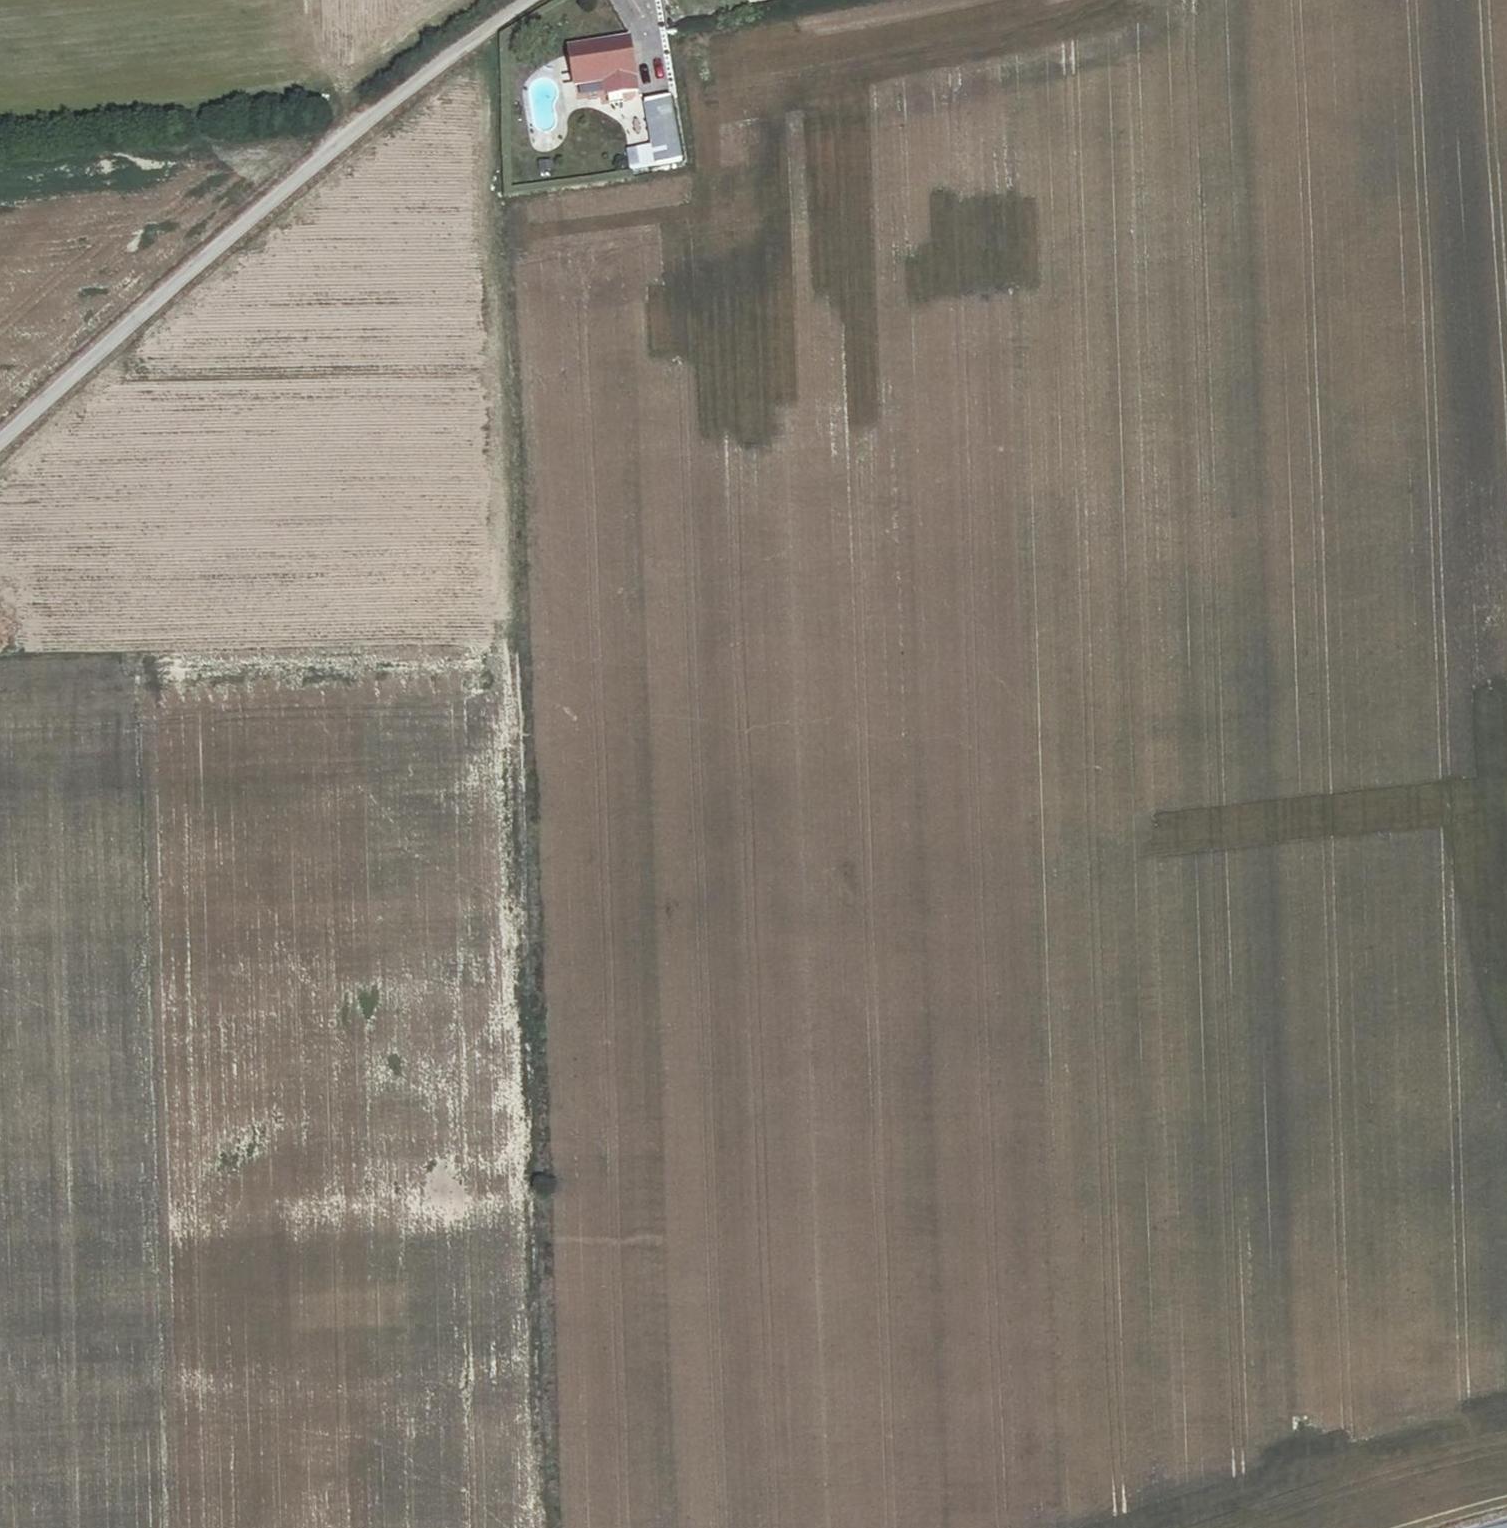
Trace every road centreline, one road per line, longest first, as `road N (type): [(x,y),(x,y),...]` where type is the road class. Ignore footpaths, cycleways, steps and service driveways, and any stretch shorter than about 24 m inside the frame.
road 1 (track): [(475,40),(544,1042)]
road 2 (unclassified): [(0,444),(248,220),(500,20)]

